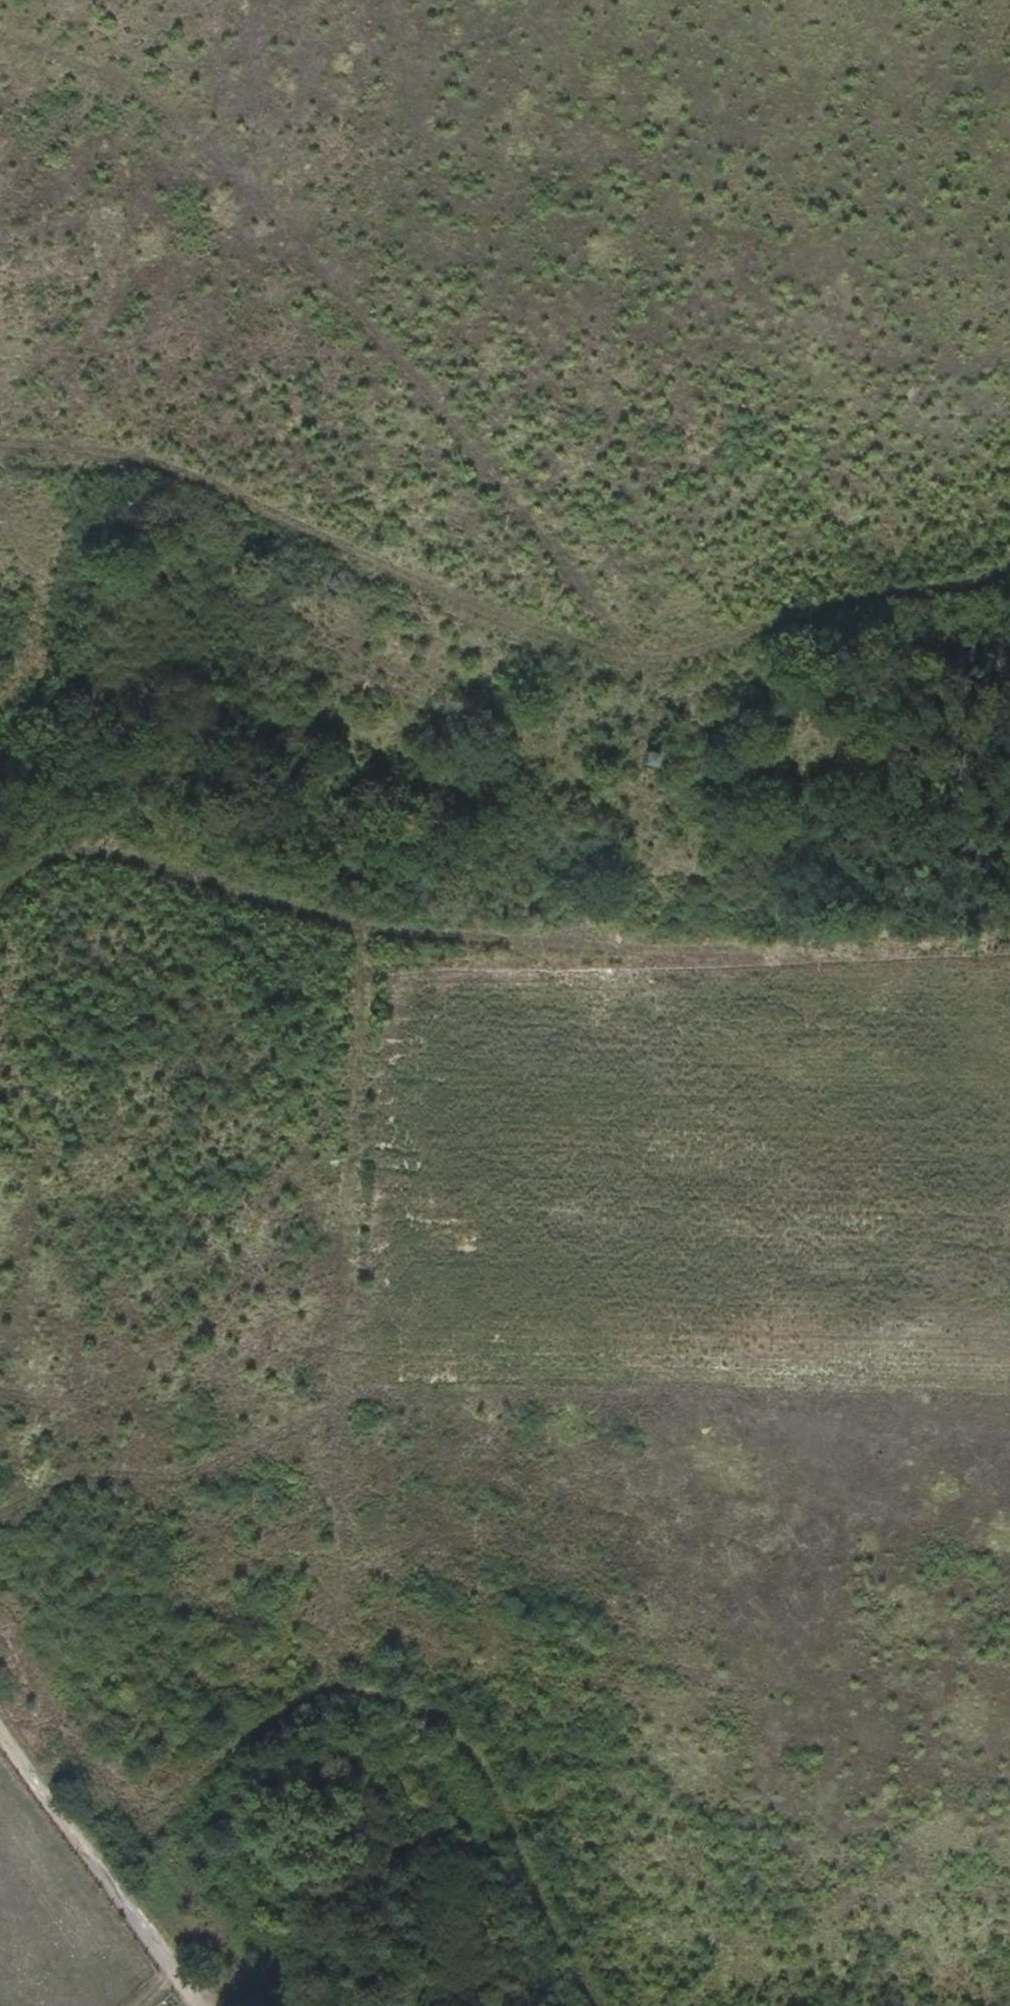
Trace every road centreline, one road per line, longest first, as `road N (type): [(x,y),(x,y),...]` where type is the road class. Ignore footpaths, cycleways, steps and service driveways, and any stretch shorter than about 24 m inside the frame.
road 1 (track): [(195,2005),(0,1745)]

